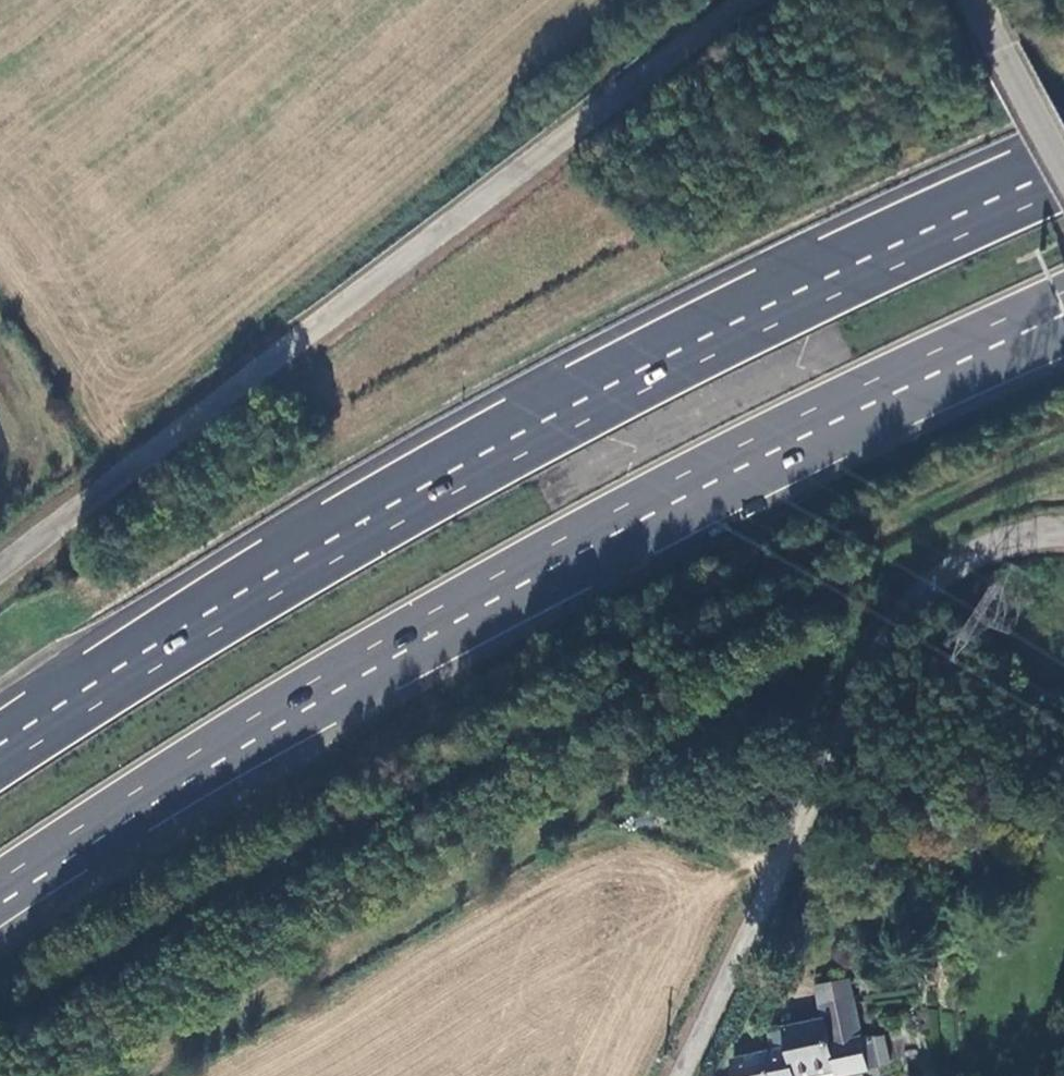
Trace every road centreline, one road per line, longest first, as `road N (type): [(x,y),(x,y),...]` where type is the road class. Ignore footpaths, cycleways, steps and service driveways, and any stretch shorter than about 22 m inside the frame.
road 1 (trunk): [(0,909),(345,687),(712,484),(1063,310)]
road 2 (trunk): [(1063,168),(673,357),(408,504),(0,763)]
road 3 (unclassified): [(0,574),(748,0)]
road 4 (unclassified): [(1063,530),(974,552),(903,617),(677,1075)]
road 5 (unclassified): [(969,0),(1063,169)]
road 6 (track): [(1063,670),(925,590)]
road 7 (track): [(0,380),(33,438),(31,481),(0,504)]

